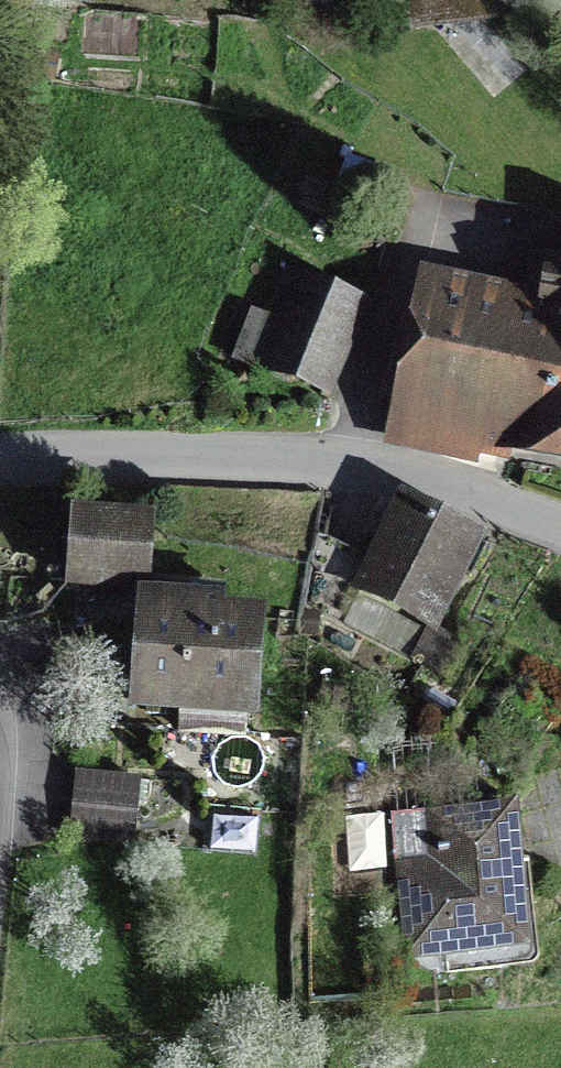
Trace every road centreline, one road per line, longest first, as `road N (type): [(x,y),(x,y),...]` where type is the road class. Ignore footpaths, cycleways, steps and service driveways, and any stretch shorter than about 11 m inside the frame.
road 1 (tertiary): [(0,459),(95,454),(329,466),(453,489),(560,527)]

